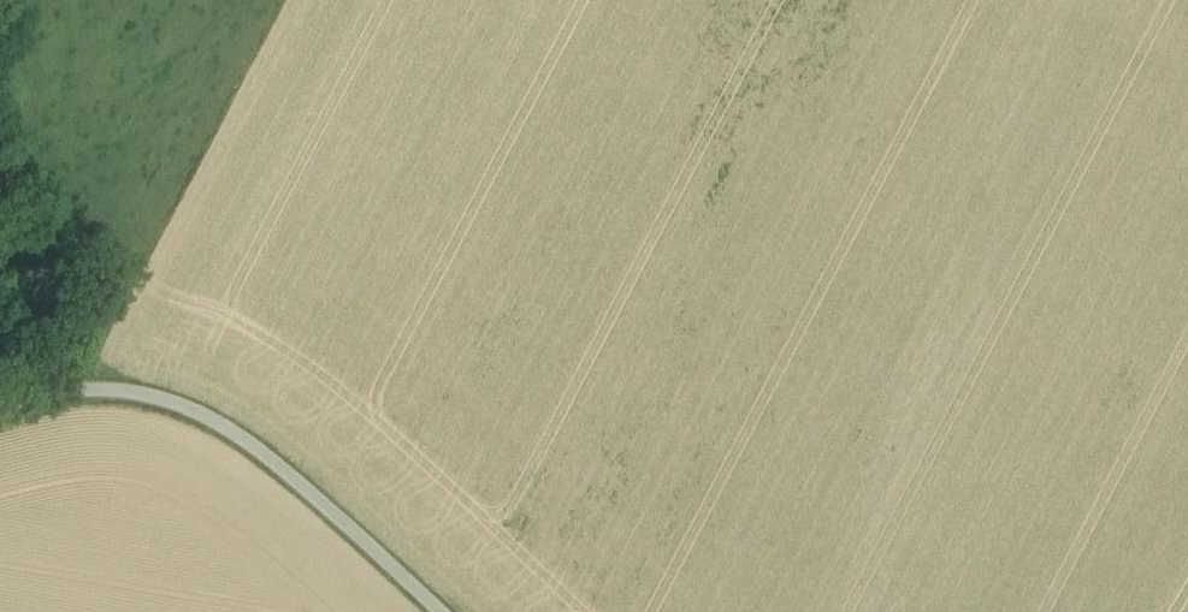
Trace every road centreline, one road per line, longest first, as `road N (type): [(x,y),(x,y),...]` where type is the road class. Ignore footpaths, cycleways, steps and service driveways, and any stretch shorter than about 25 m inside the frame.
road 1 (track): [(0,406),(72,387),(170,400),(257,442),(436,611)]

